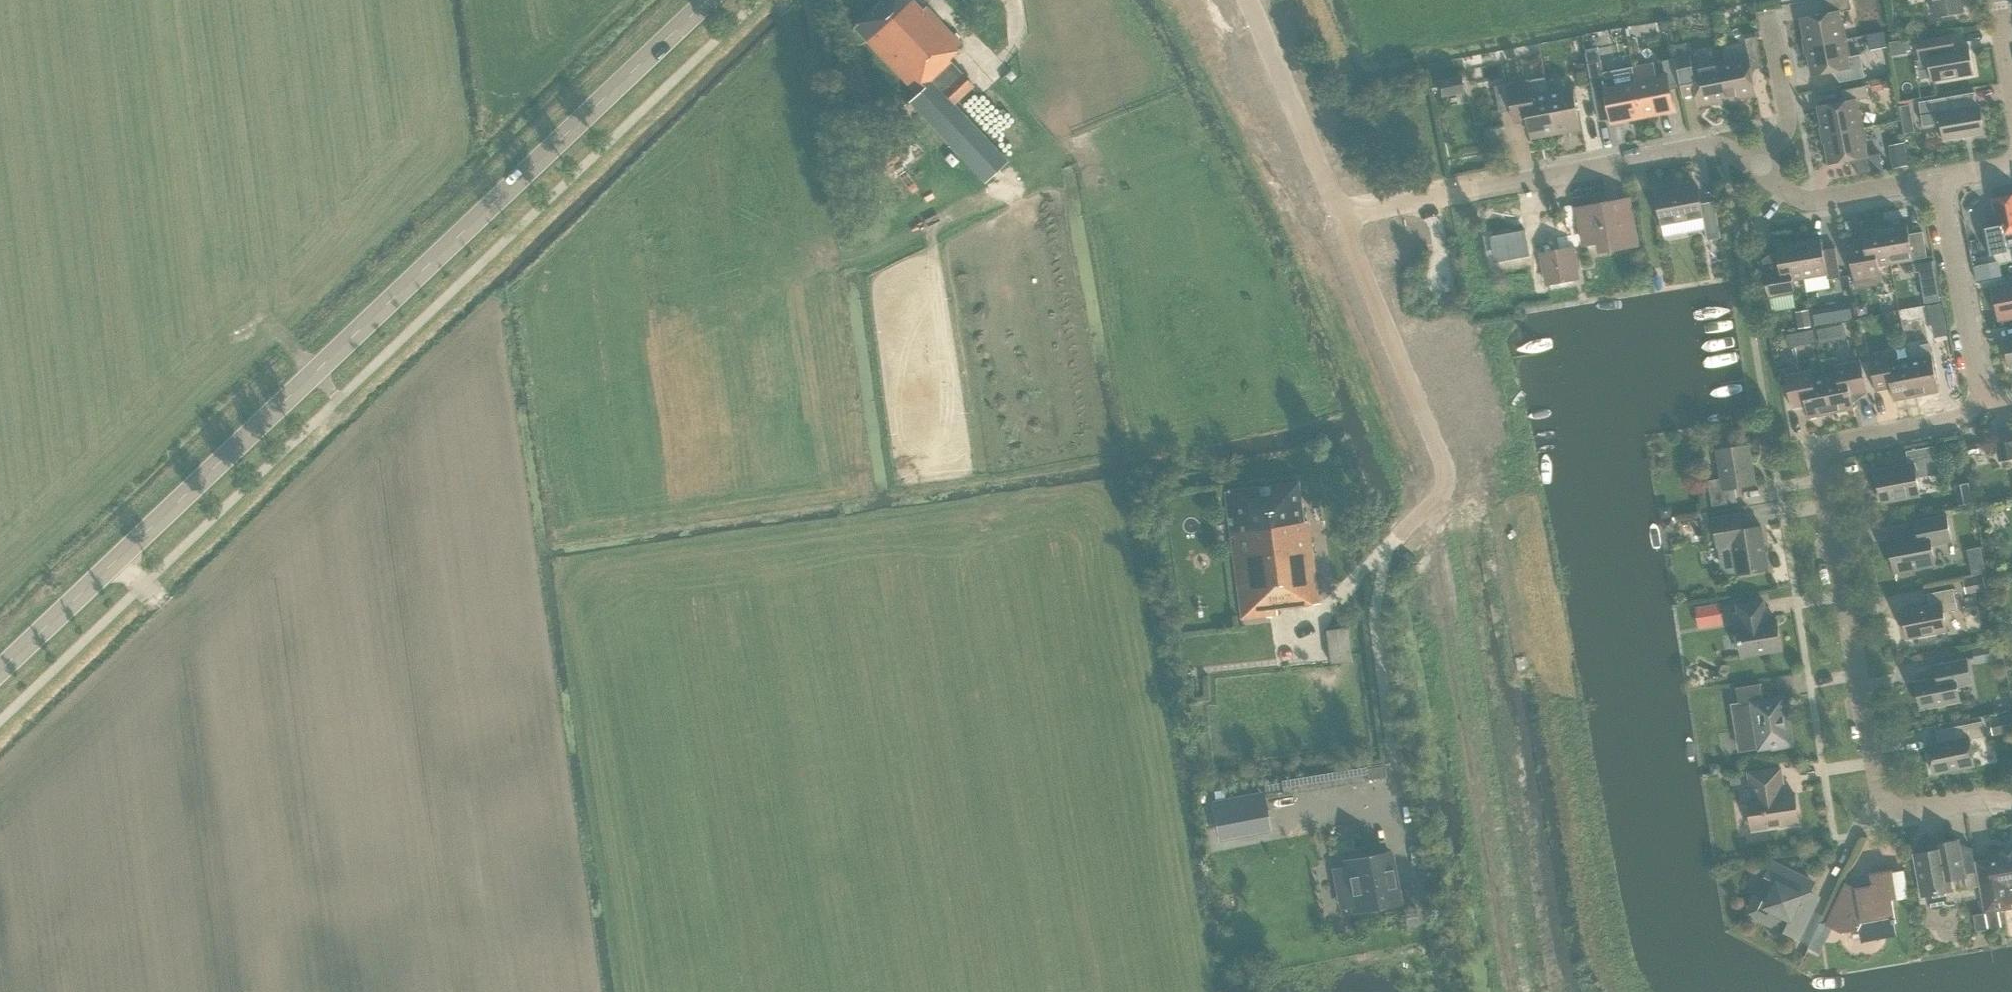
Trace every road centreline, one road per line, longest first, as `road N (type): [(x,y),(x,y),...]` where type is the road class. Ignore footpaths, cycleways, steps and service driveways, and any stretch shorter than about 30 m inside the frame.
road 1 (tertiary): [(0,671),(708,0)]
road 2 (residential): [(1537,991),(1443,462),(1344,218)]
road 3 (residential): [(2011,799),(1902,810),(1882,803),(1817,461),(1831,445),(1989,411)]
road 4 (residential): [(1398,207),(1710,146),(1724,145),(1758,170)]
road 5 (unclassified): [(1344,218),(1249,0)]
road 6 (residential): [(1989,411),(1940,180)]
road 7 (residential): [(1758,170),(1791,194),(1817,200),(1940,180)]
road 8 (residential): [(1758,170),(1788,126),(1767,12)]

